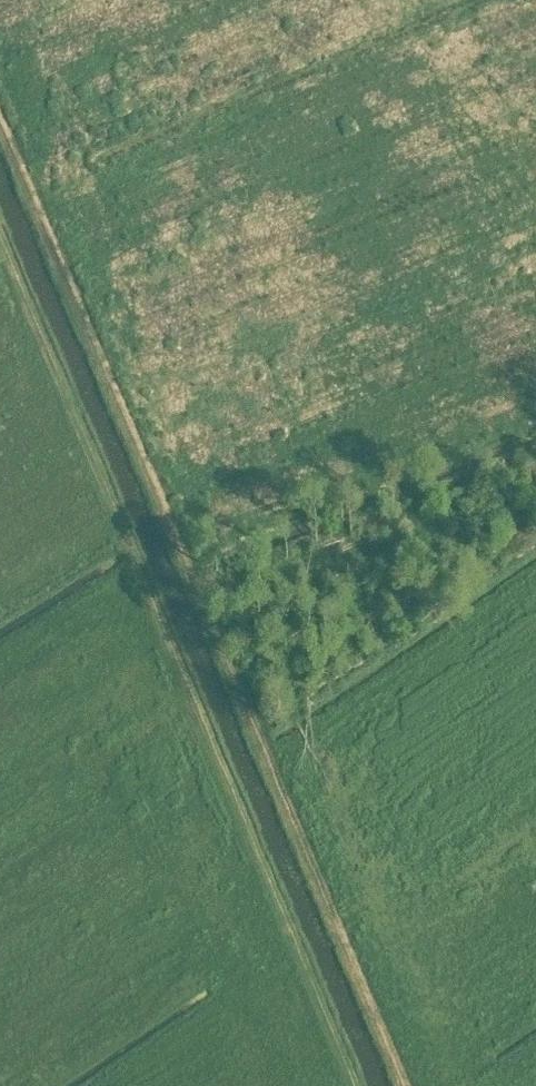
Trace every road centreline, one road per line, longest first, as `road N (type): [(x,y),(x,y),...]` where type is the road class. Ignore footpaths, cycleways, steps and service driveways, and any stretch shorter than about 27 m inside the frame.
road 1 (track): [(351,1085),(0,242)]

